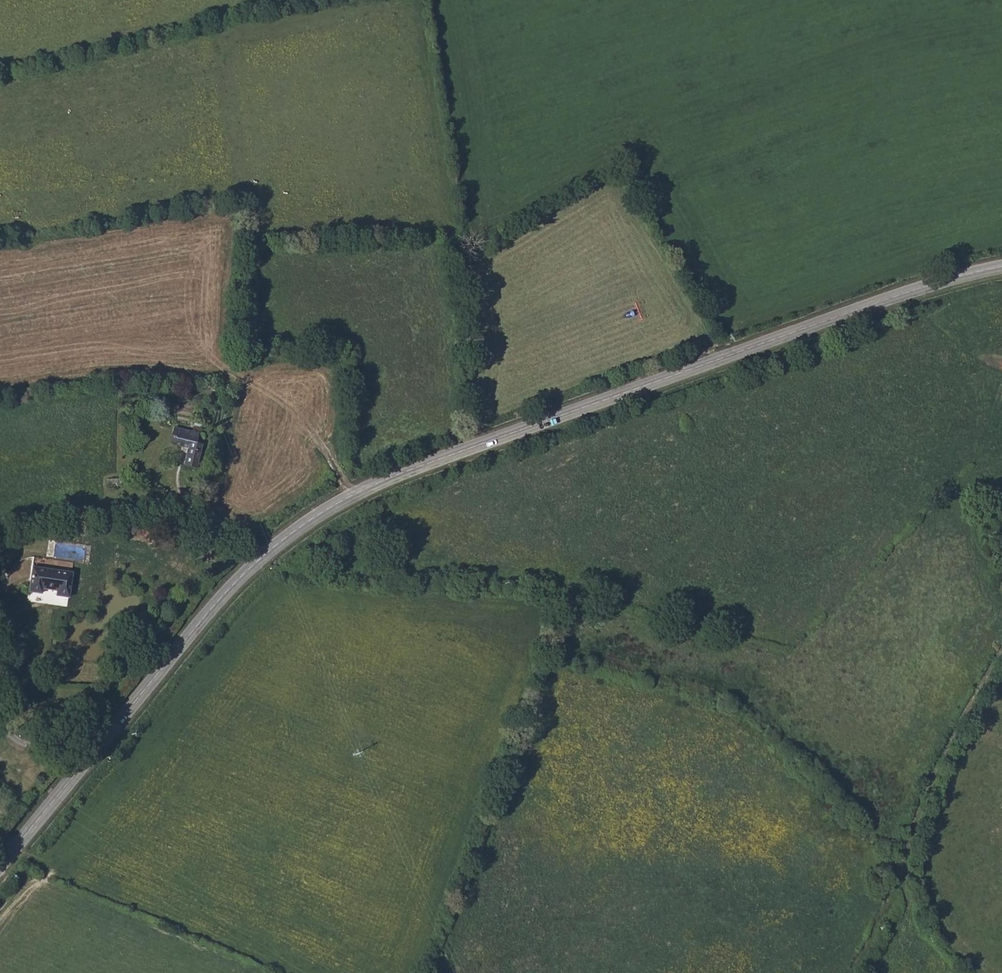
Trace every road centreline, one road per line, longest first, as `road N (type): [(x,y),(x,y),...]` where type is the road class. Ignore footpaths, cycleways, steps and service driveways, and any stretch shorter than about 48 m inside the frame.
road 1 (tertiary): [(0,864),(219,599),(324,510),(460,451),(1001,266)]
road 2 (track): [(1001,659),(939,761),(878,934),(850,972)]

